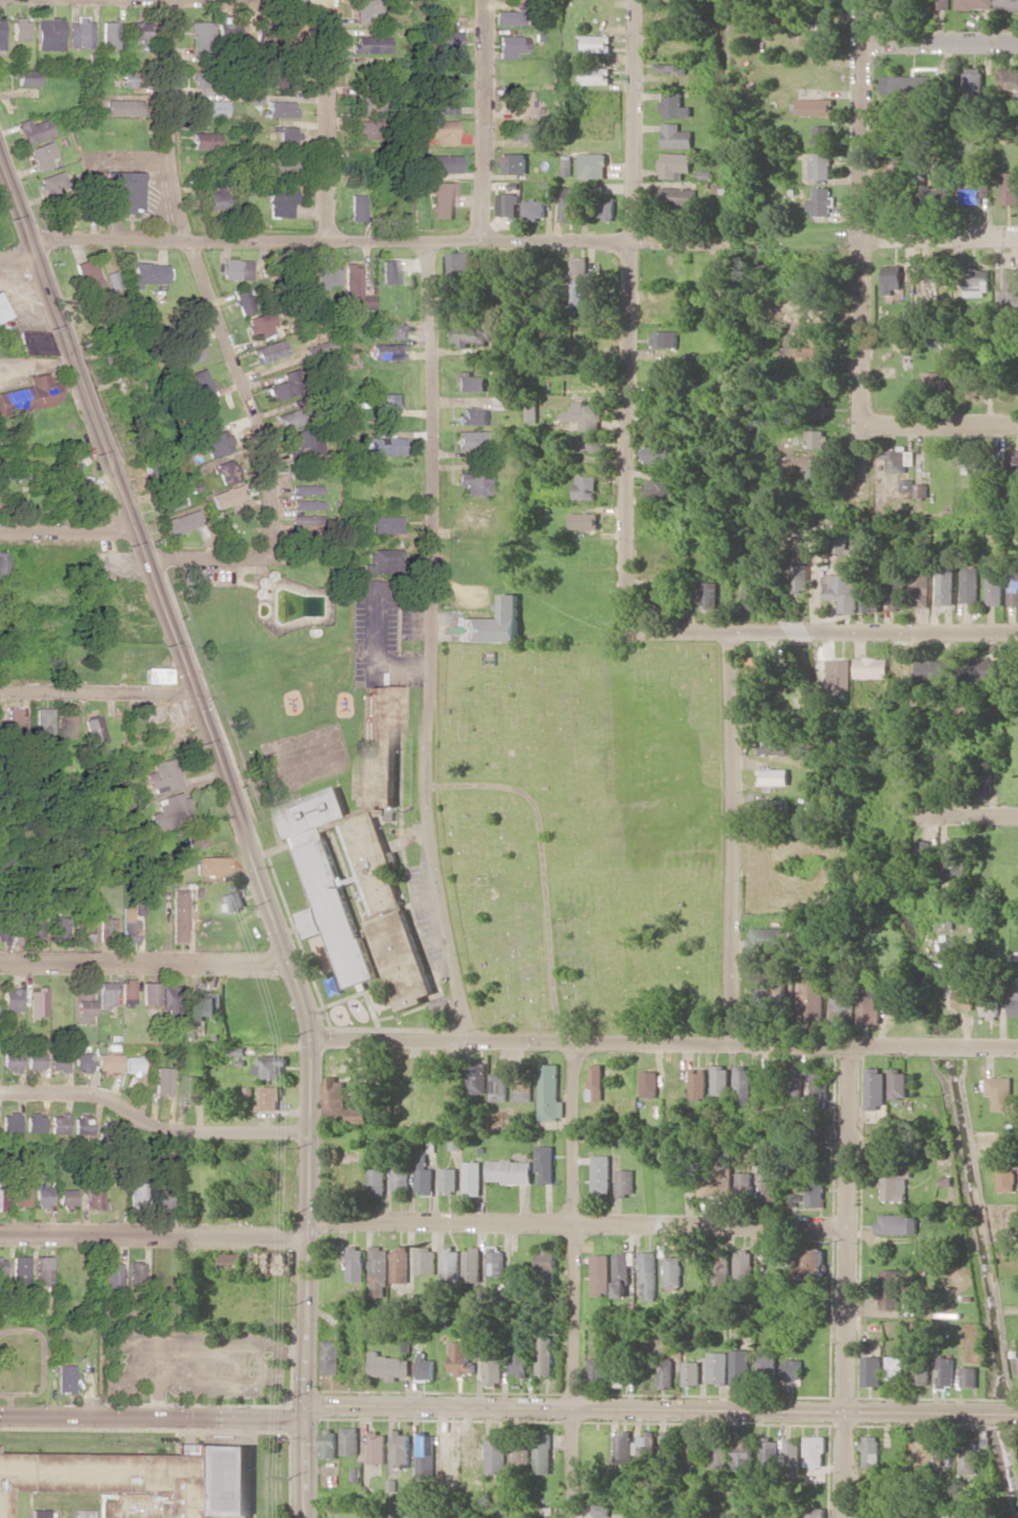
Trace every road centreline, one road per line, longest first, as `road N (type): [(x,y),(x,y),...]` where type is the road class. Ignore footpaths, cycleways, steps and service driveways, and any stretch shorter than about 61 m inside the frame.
road 1 (tertiary): [(306,1517),(311,1036),(0,175)]
road 2 (tertiary): [(1017,1412),(0,1414)]
road 3 (residential): [(846,1227),(0,1229)]
road 4 (residential): [(471,1035),(438,885),(425,717),(430,245)]
road 5 (residential): [(1017,1045),(311,1036)]
road 6 (residential): [(723,247),(185,240),(59,243),(30,262)]
road 7 (residential): [(635,623),(634,0)]
road 8 (residential): [(271,543),(264,471),(245,403),(185,240),(169,127),(173,0)]
road 9 (residential): [(861,493),(864,0)]
road 10 (residential): [(575,1517),(580,1040)]
road 11 (residential): [(845,1517),(851,1045)]
road 12 (residential): [(737,1040),(736,632)]
road 13 (residential): [(1017,629),(661,631),(635,623)]
road 14 (residential): [(308,1132),(166,1131),(73,1096),(0,1095)]
road 15 (residential): [(282,960),(0,962)]
road 16 (residential): [(326,240),(328,0)]
road 17 (residential): [(486,238),(486,0)]
road 18 (residential): [(183,688),(0,692)]
road 19 (residential): [(1017,234),(864,236)]
road 20 (residential): [(1017,41),(864,40)]
road 21 (residential): [(1017,421),(865,420)]
road 22 (residential): [(271,543),(258,558),(142,560)]
road 23 (residential): [(126,526),(0,527)]

